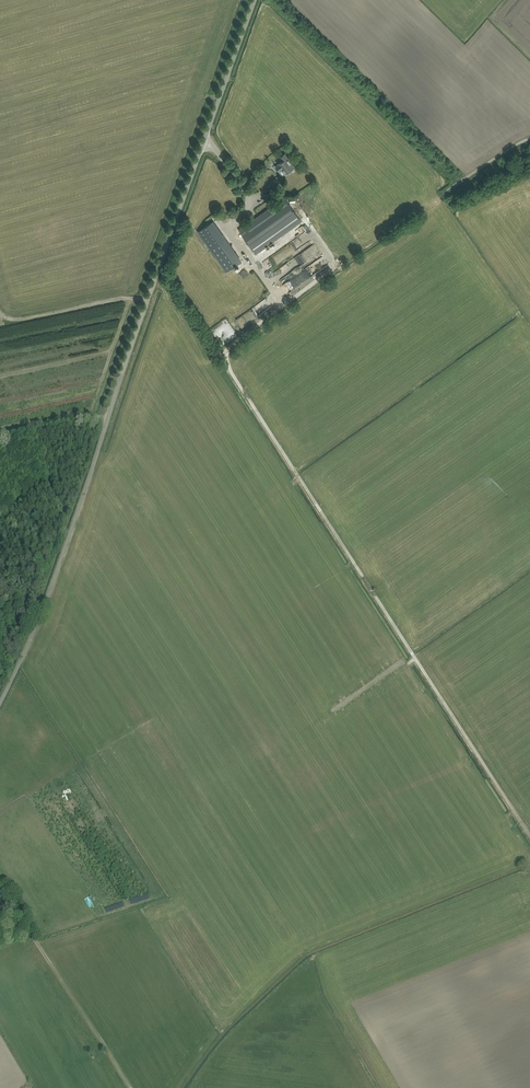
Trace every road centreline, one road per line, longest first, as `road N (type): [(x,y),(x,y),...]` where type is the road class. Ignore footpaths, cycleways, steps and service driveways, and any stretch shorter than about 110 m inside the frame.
road 1 (unclassified): [(0,697),(30,635),(255,0)]
road 2 (track): [(0,313),(12,321),(111,298),(148,300)]

